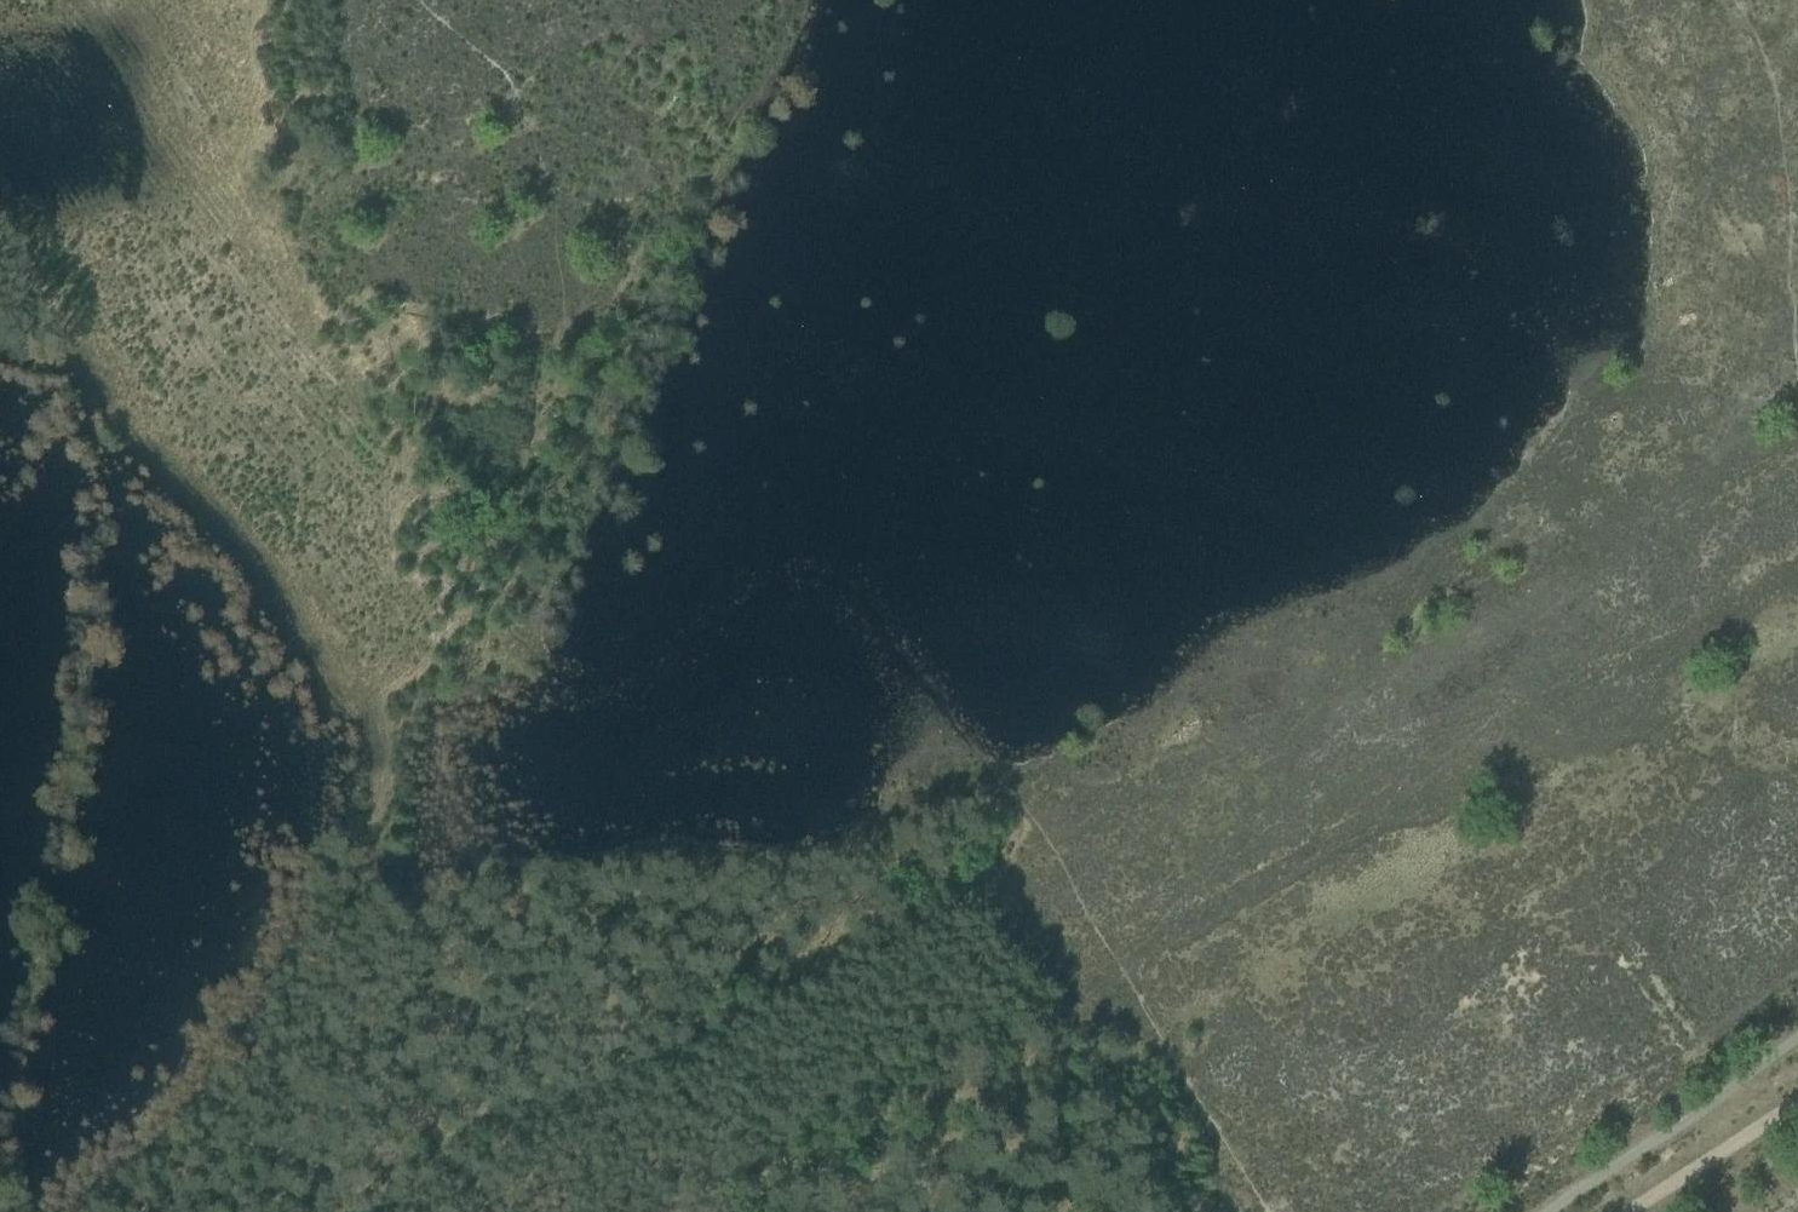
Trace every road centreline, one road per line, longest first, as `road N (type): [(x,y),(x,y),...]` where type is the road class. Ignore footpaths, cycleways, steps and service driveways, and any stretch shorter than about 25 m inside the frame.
road 1 (track): [(1631,1211),(1797,1104)]

